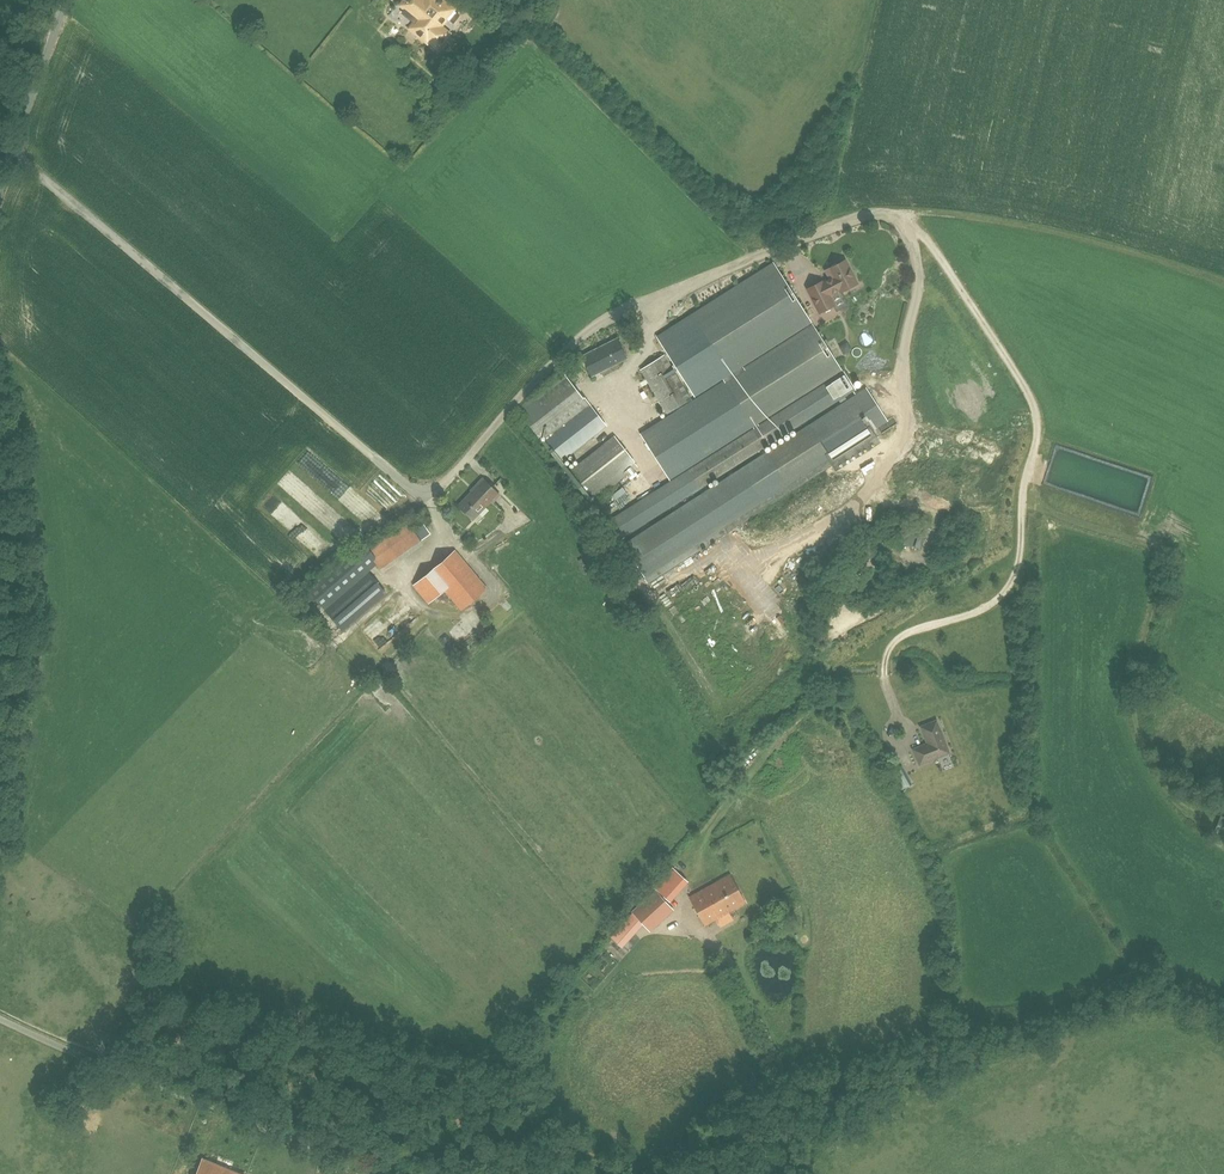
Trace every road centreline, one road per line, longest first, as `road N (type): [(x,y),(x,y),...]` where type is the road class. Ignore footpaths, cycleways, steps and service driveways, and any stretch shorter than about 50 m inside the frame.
road 1 (track): [(884,663),(890,643),(980,612),(1015,577),(1023,481),(1038,429),(1033,401),(910,215),(866,217),(648,299)]
road 2 (unclassified): [(648,299),(611,314),(560,355),(443,485),(418,492),(11,154)]
road 3 (track): [(1223,1003),(1133,968),(908,1032),(785,1075),(732,1106),(692,1142),(672,1173)]
road 4 (unclassified): [(0,813),(31,670),(37,600),(0,388)]
road 5 (unclassified): [(378,1173),(0,1018)]
road 6 (track): [(860,497),(910,433),(901,381),(918,272),(911,242),(891,215)]
road 7 (unclassified): [(11,154),(64,0)]

